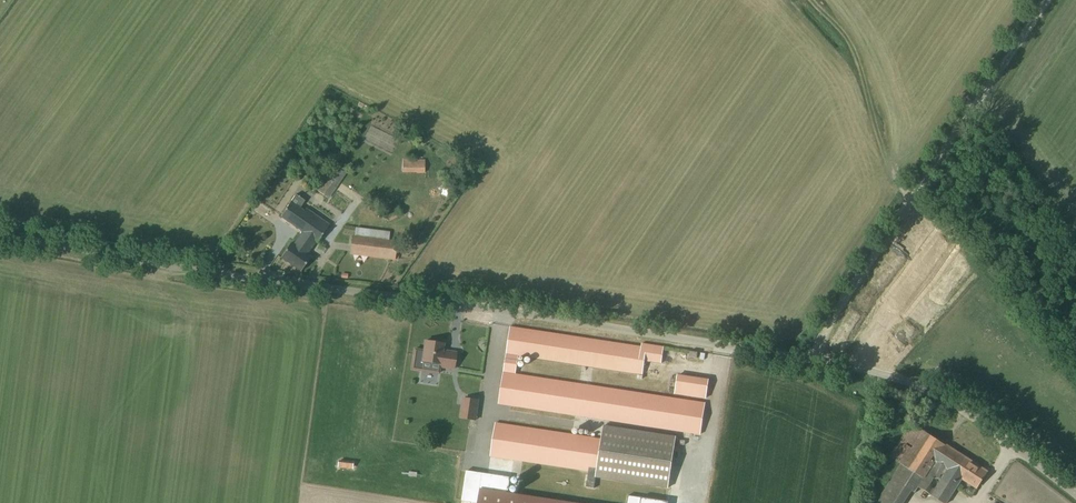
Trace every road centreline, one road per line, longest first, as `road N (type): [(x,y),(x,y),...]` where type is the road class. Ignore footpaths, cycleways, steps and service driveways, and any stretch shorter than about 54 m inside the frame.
road 1 (unclassified): [(1075,494),(947,400),(861,368),(0,233)]
road 2 (track): [(810,358),(1045,0)]
road 3 (track): [(810,0),(845,42),(911,201)]

